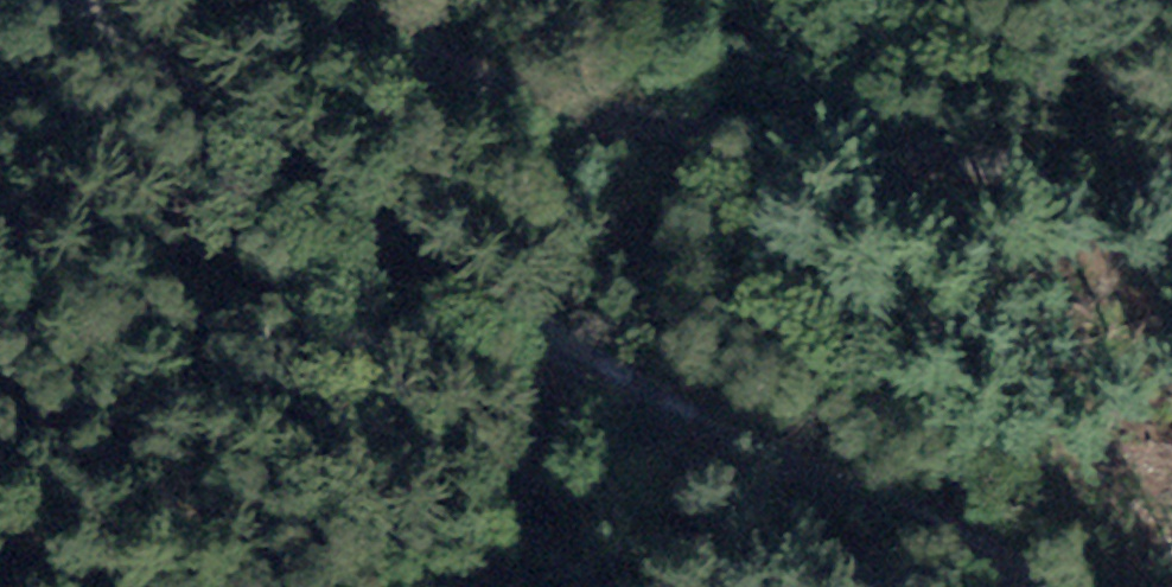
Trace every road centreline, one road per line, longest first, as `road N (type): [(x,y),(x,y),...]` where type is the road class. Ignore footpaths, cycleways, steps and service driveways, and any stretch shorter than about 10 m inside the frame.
road 1 (unclassified): [(76,0),(548,341),(676,419),(1041,586)]
road 2 (unclassified): [(1171,170),(860,150),(683,125),(524,93),(287,0)]

